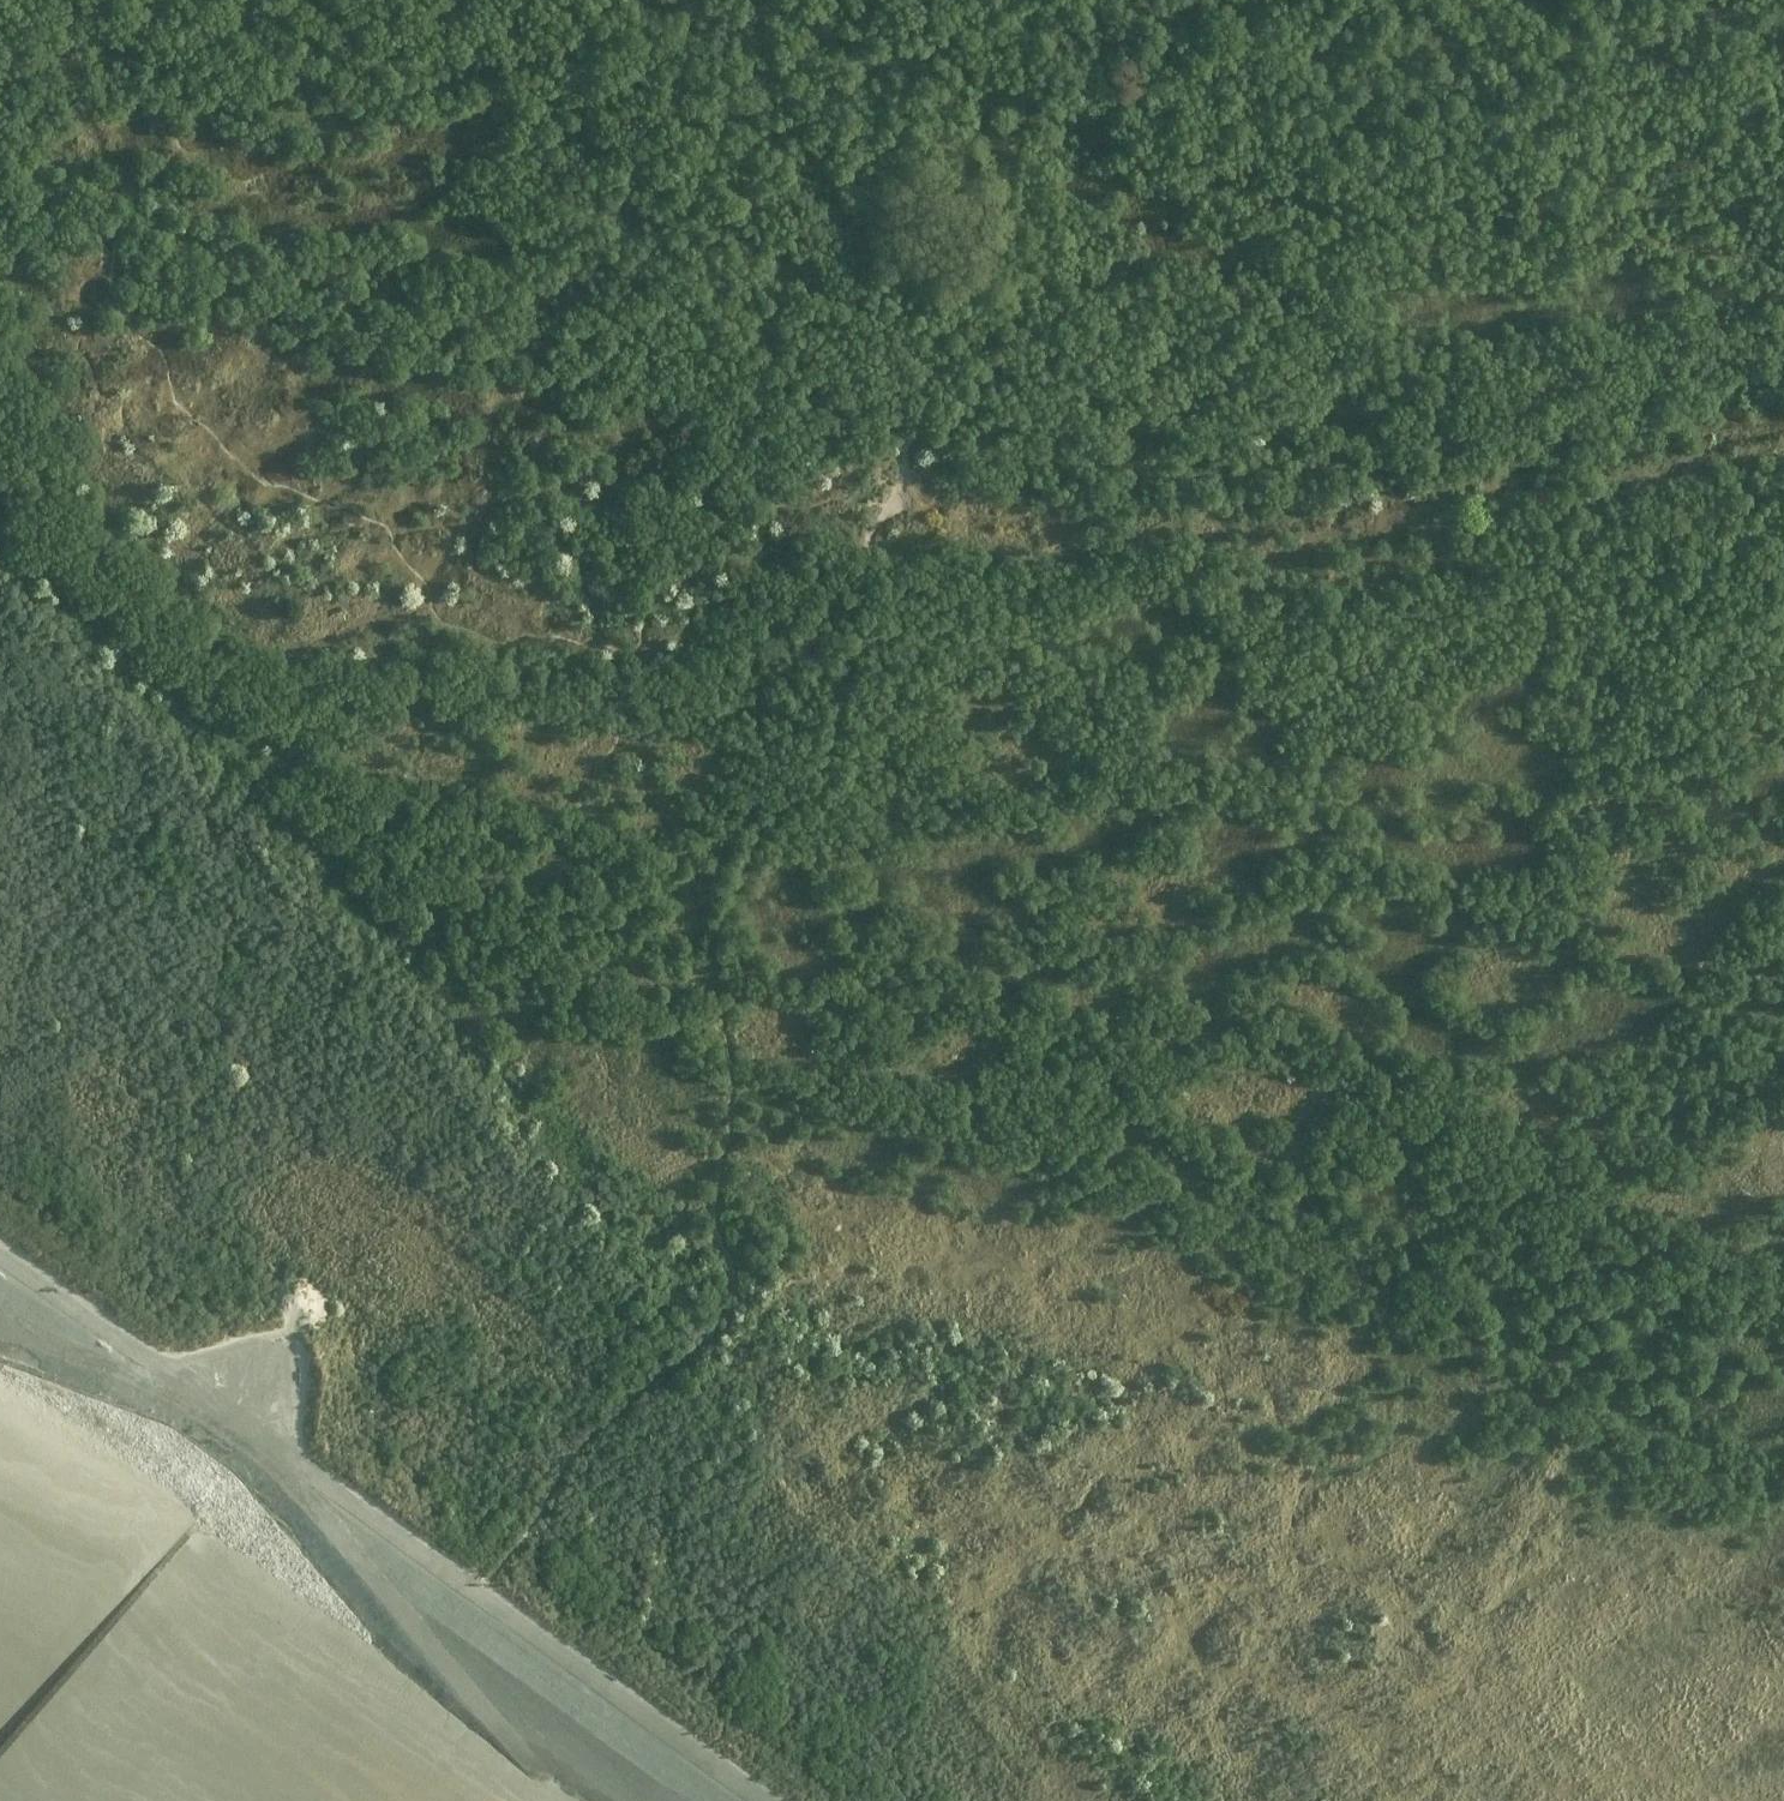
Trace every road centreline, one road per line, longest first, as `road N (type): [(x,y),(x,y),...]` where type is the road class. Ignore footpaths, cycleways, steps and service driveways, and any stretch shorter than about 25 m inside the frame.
road 1 (track): [(548,1789),(227,1409),(0,1319)]
road 2 (track): [(461,1586),(175,1368),(0,1247)]
road 3 (track): [(757,1800),(461,1586)]

